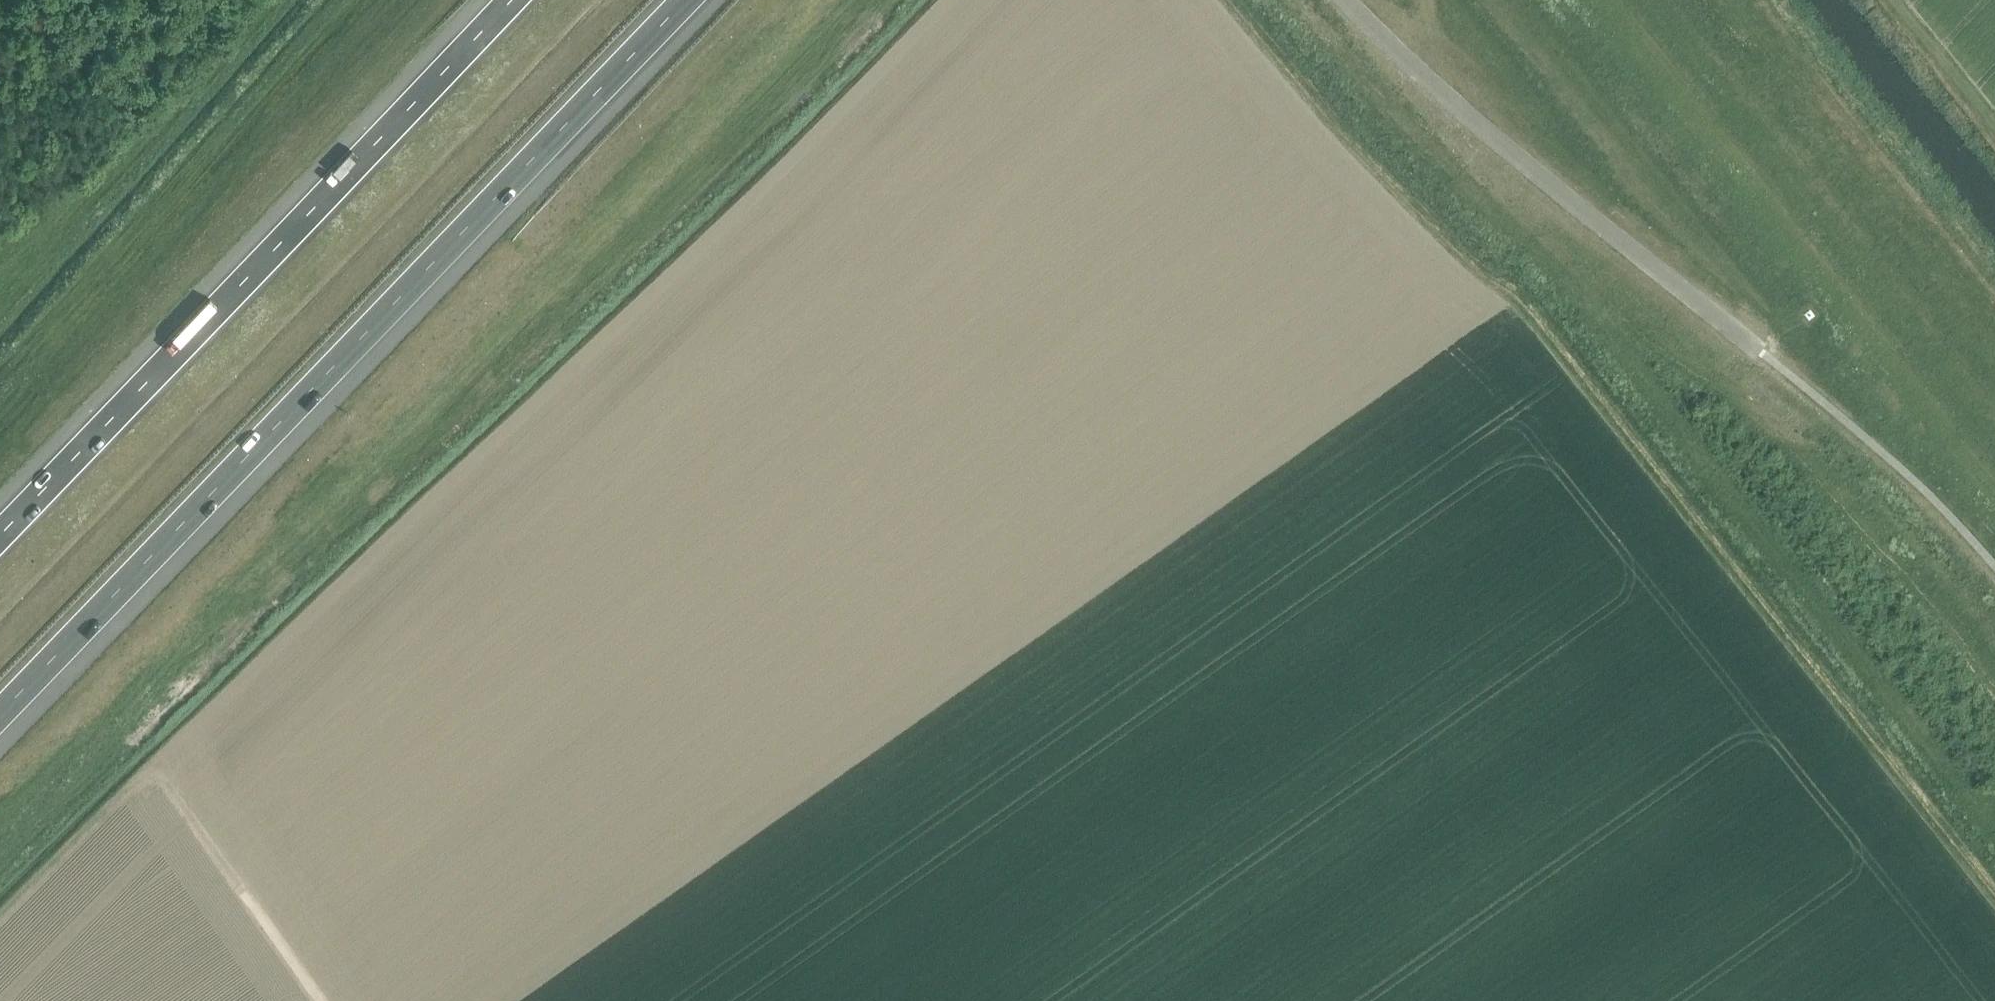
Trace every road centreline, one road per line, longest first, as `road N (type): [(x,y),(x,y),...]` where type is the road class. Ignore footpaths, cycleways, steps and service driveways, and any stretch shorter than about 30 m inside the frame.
road 1 (motorway): [(0,712),(685,0)]
road 2 (motorway): [(506,0),(0,531)]

